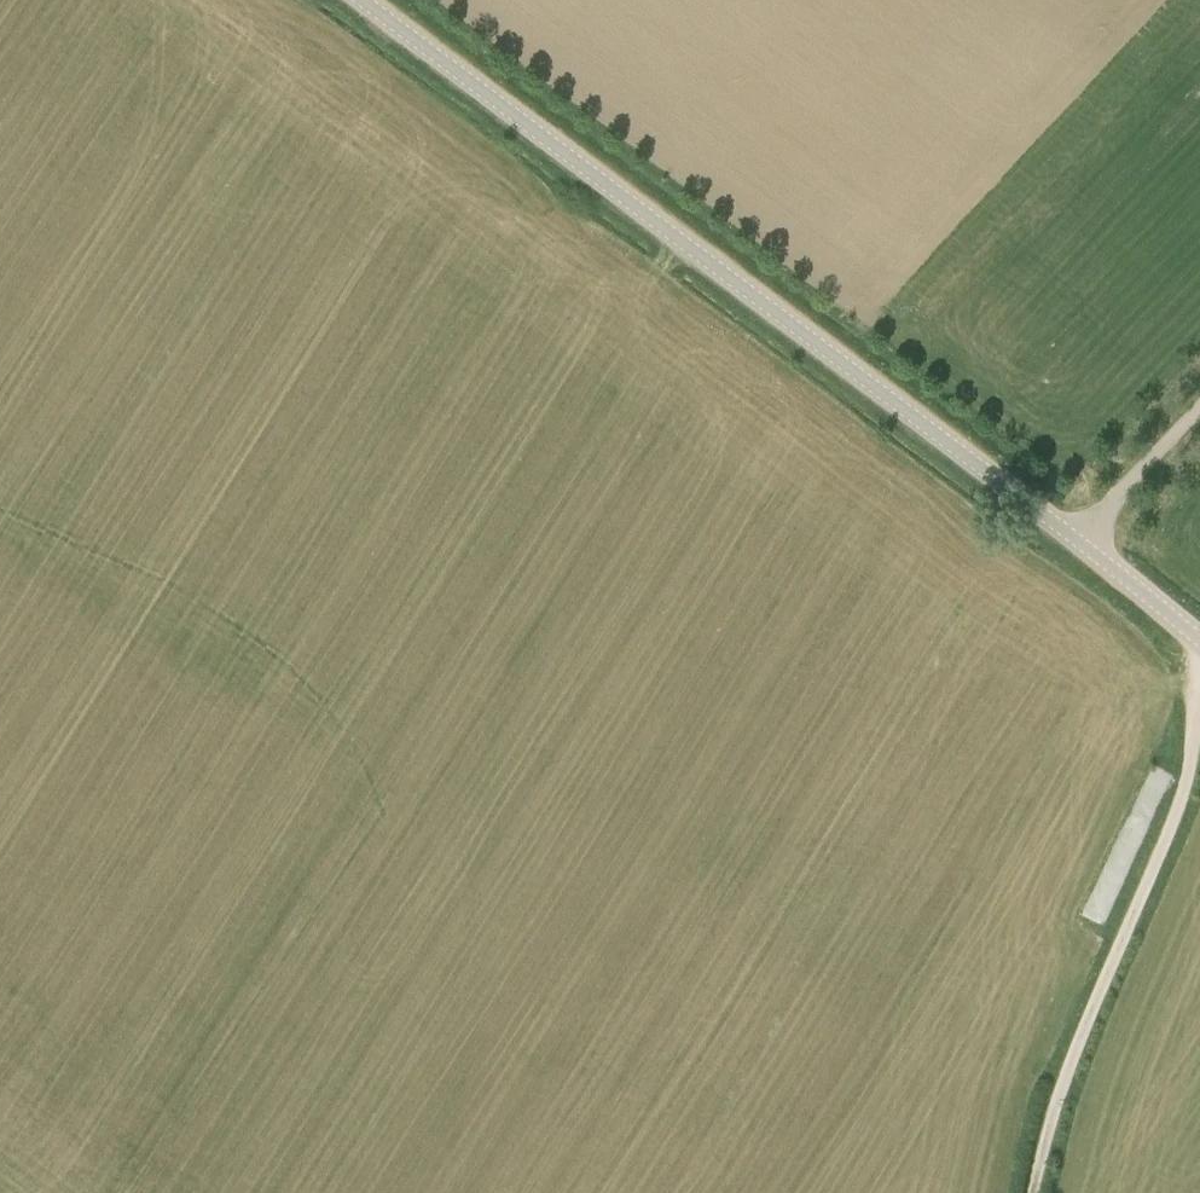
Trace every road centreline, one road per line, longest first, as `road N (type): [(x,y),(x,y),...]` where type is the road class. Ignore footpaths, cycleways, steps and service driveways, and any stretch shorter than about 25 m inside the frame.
road 1 (tertiary): [(1199,642),(1008,487),(360,0)]
road 2 (track): [(1028,1192),(1079,1023),(1177,806),(1199,697)]

